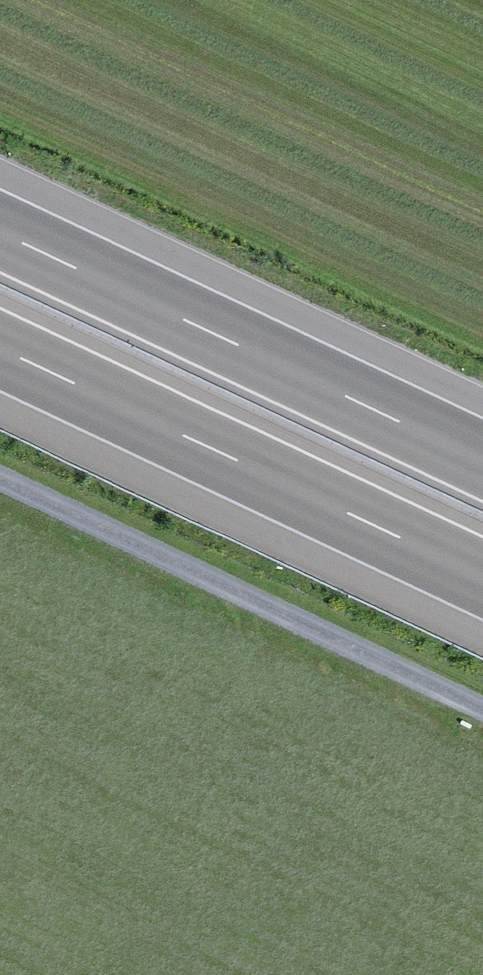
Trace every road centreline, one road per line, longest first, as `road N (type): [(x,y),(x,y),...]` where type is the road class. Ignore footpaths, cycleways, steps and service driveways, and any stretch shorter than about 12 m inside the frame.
road 1 (track): [(482,724),(0,487)]
road 2 (motorway): [(482,449),(0,220)]
road 3 (motorway): [(0,341),(482,569)]

